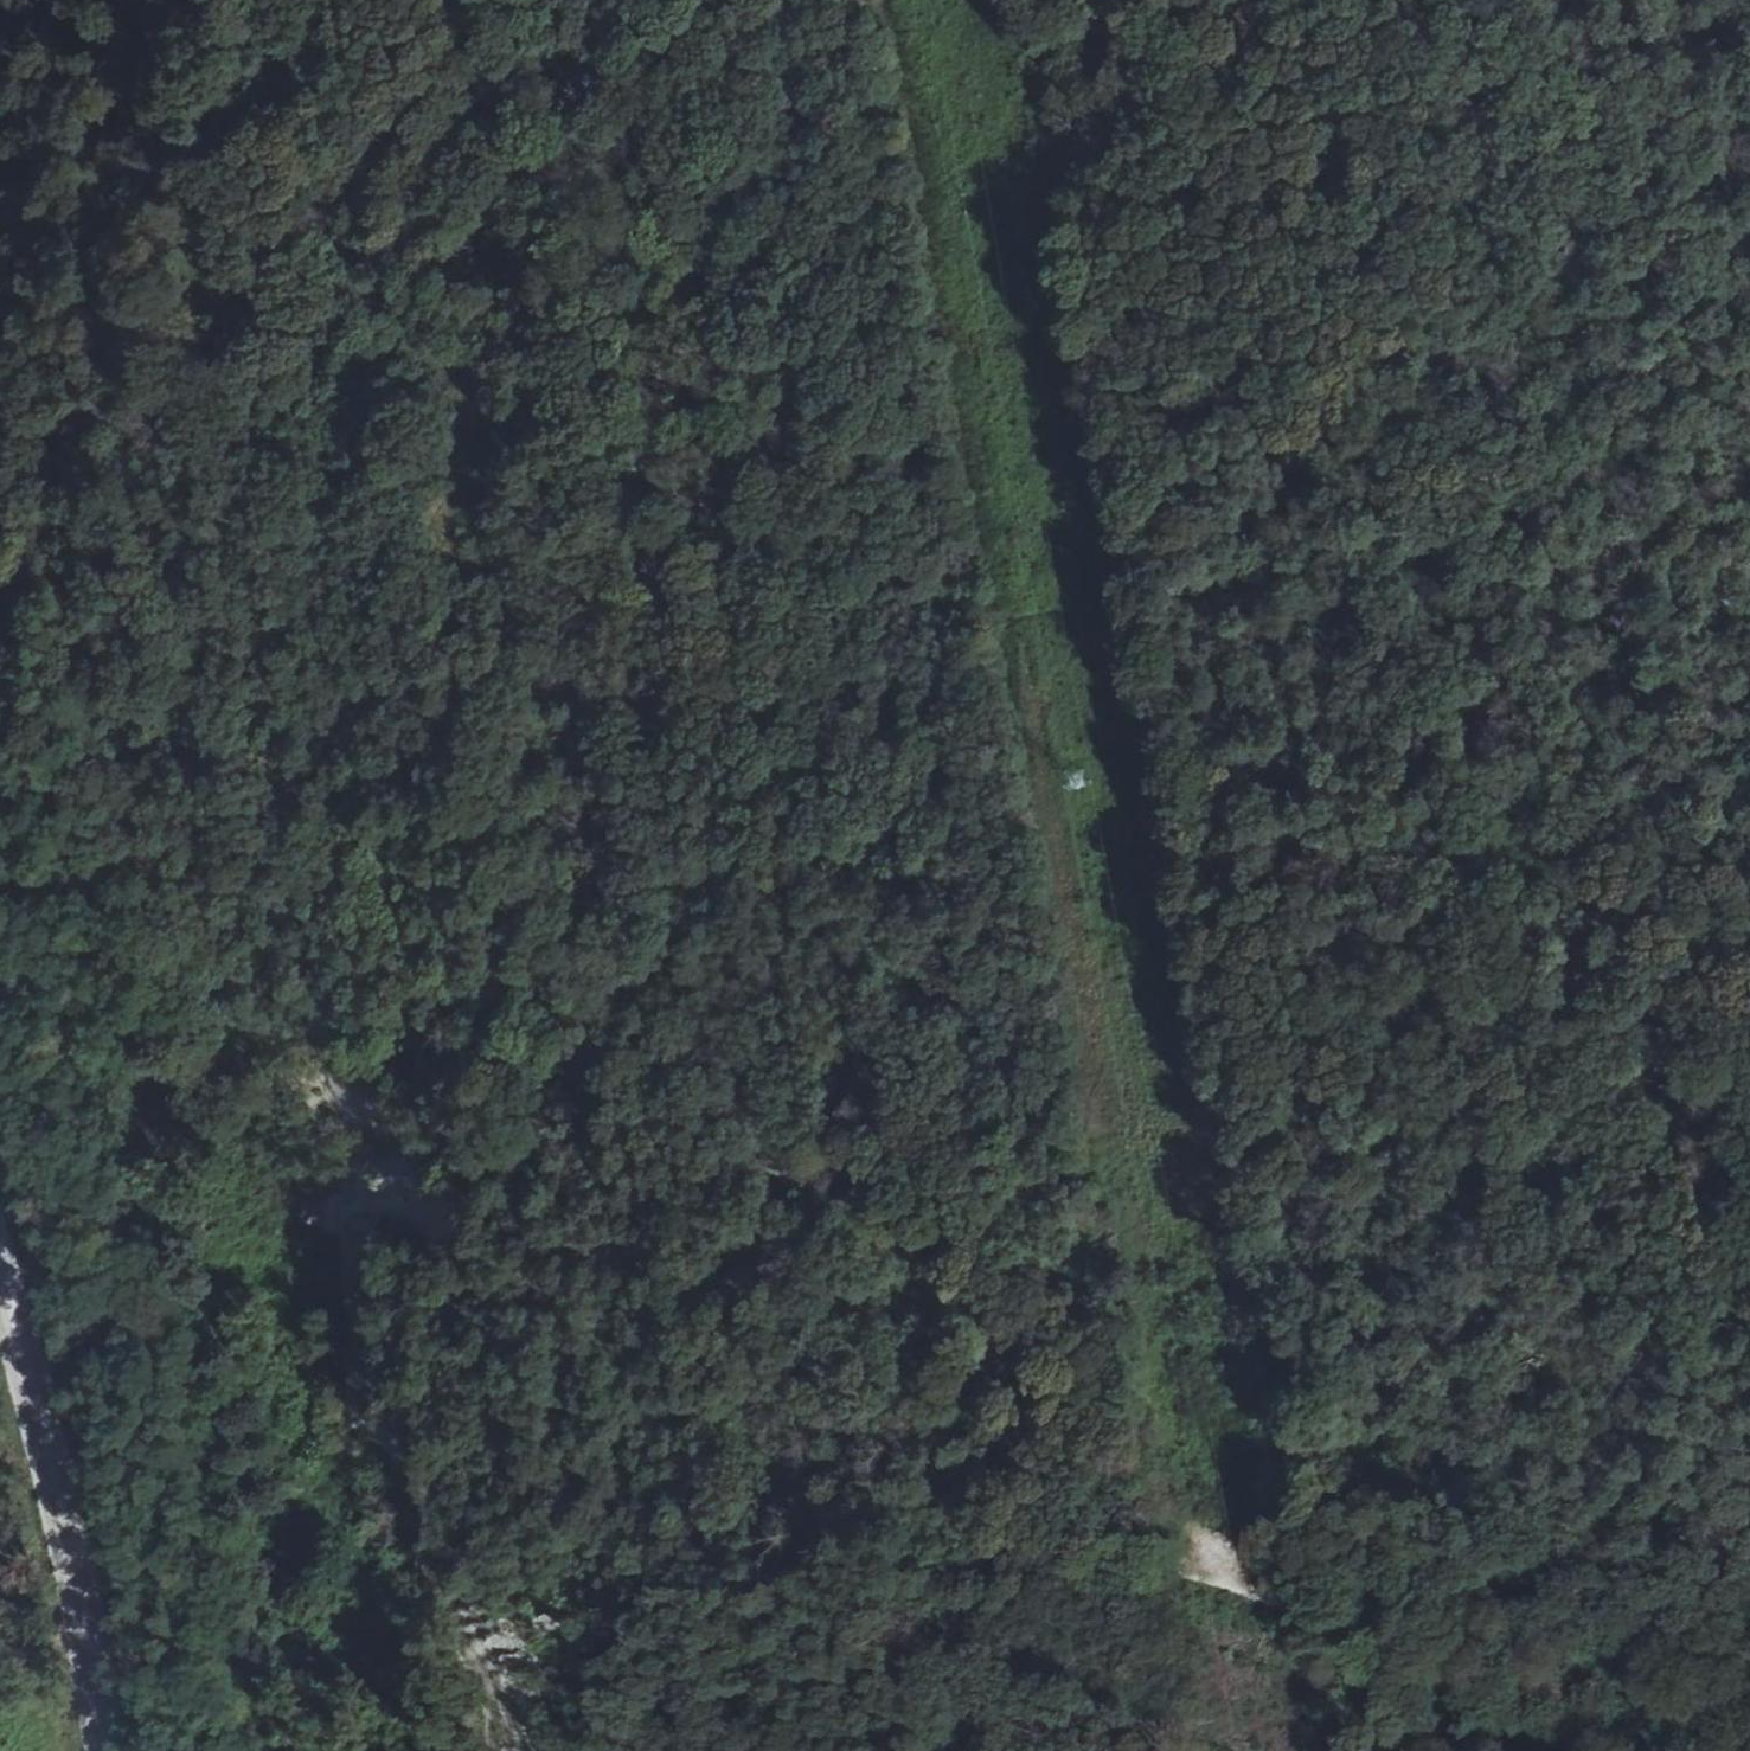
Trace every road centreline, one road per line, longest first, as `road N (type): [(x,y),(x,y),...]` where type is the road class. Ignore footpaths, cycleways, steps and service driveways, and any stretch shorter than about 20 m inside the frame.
road 1 (unclassified): [(131,1750),(73,1459),(0,1166)]
road 2 (track): [(1536,1750),(1204,1564)]

